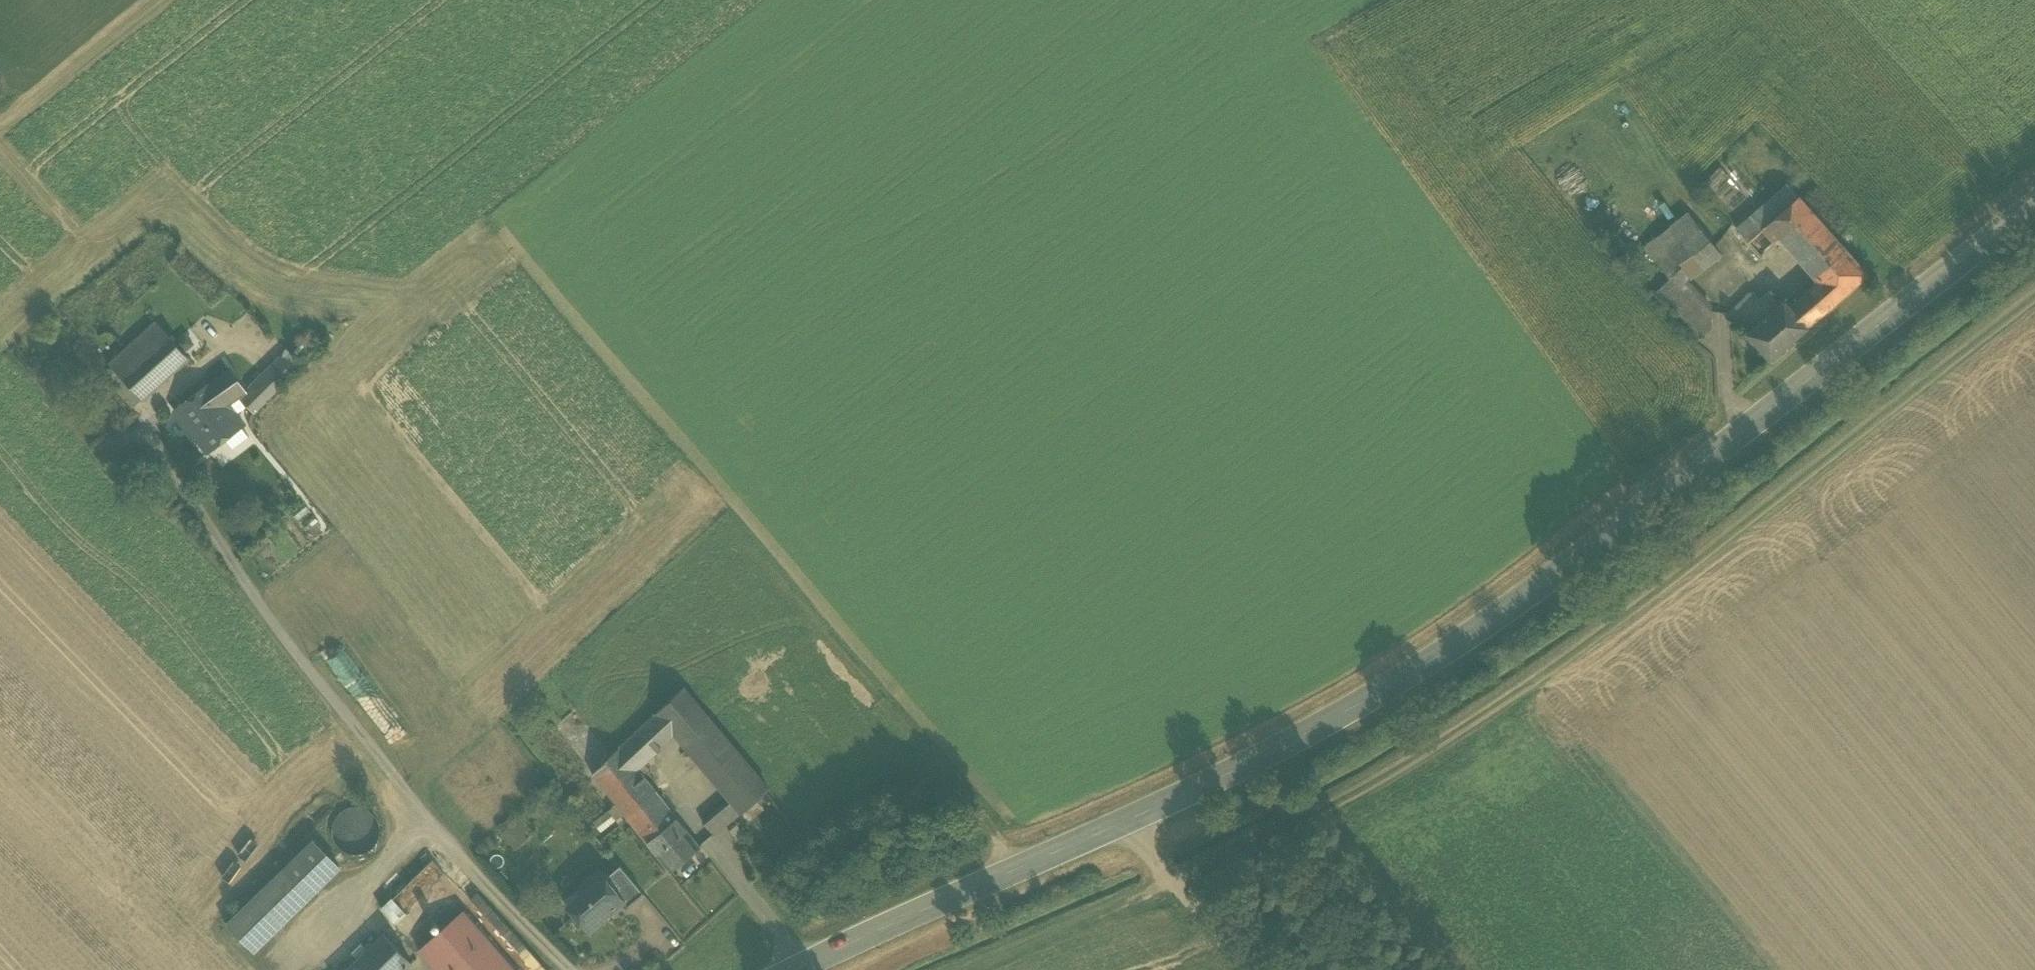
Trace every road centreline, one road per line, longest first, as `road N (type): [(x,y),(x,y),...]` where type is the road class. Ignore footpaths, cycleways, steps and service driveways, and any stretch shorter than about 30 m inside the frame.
road 1 (track): [(971,969),(1174,883),(1407,763),(1623,617),(2034,296)]
road 2 (secondary): [(1121,823),(1339,715),(1488,623),(2034,203)]
road 3 (secondary): [(794,969),(1121,823)]
road 4 (track): [(852,673),(973,802),(1007,873)]
road 5 (unclassified): [(1121,823),(1248,969)]

